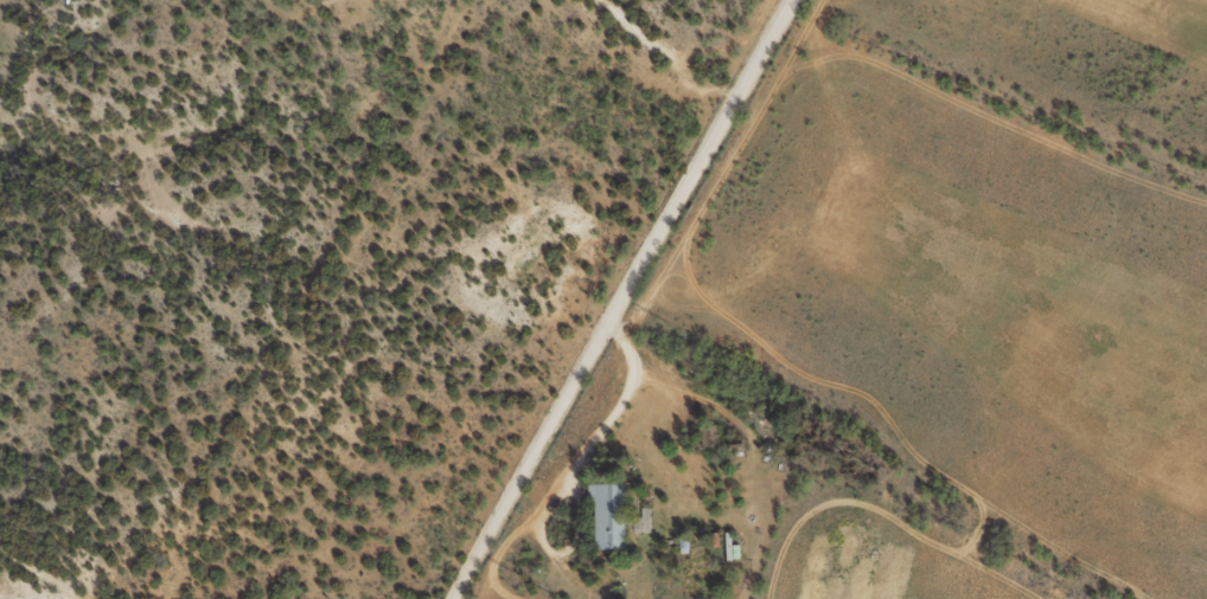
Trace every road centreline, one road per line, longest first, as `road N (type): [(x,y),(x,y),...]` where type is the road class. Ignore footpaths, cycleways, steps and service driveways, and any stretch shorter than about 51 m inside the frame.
road 1 (residential): [(177,598),(392,231),(481,123),(547,5),(624,11),(760,70)]
road 2 (residential): [(471,598),(742,129),(760,70),(806,0)]

